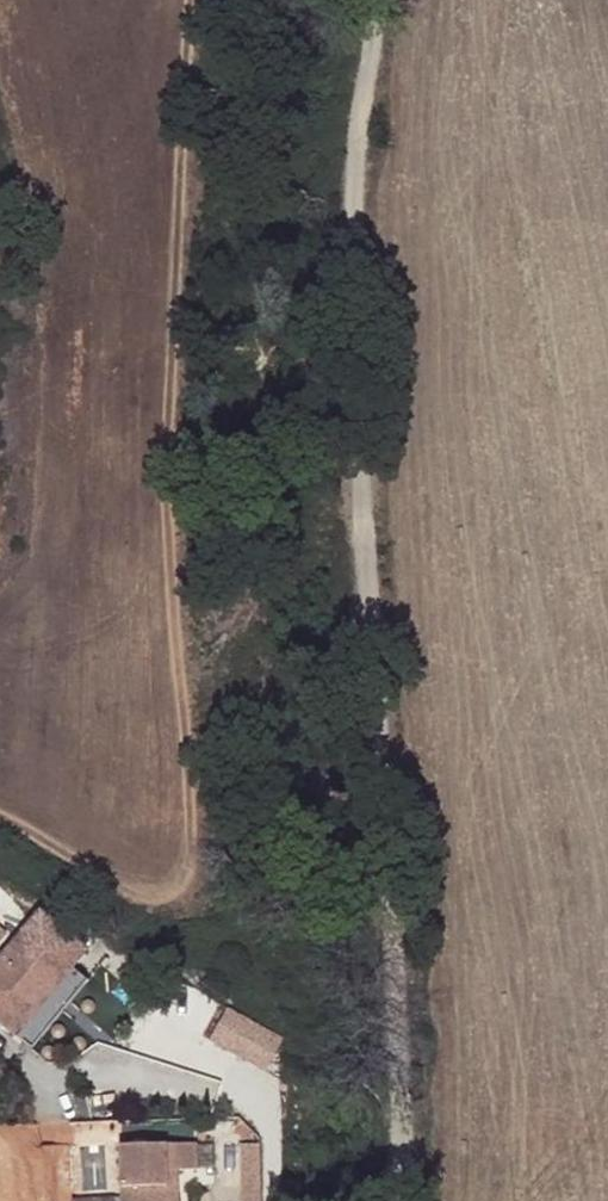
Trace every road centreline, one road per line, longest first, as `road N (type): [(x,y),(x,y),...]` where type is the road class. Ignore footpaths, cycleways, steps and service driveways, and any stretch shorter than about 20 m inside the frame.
road 1 (track): [(395,1200),(352,174),(367,0)]
road 2 (track): [(0,553),(29,483),(0,344)]

